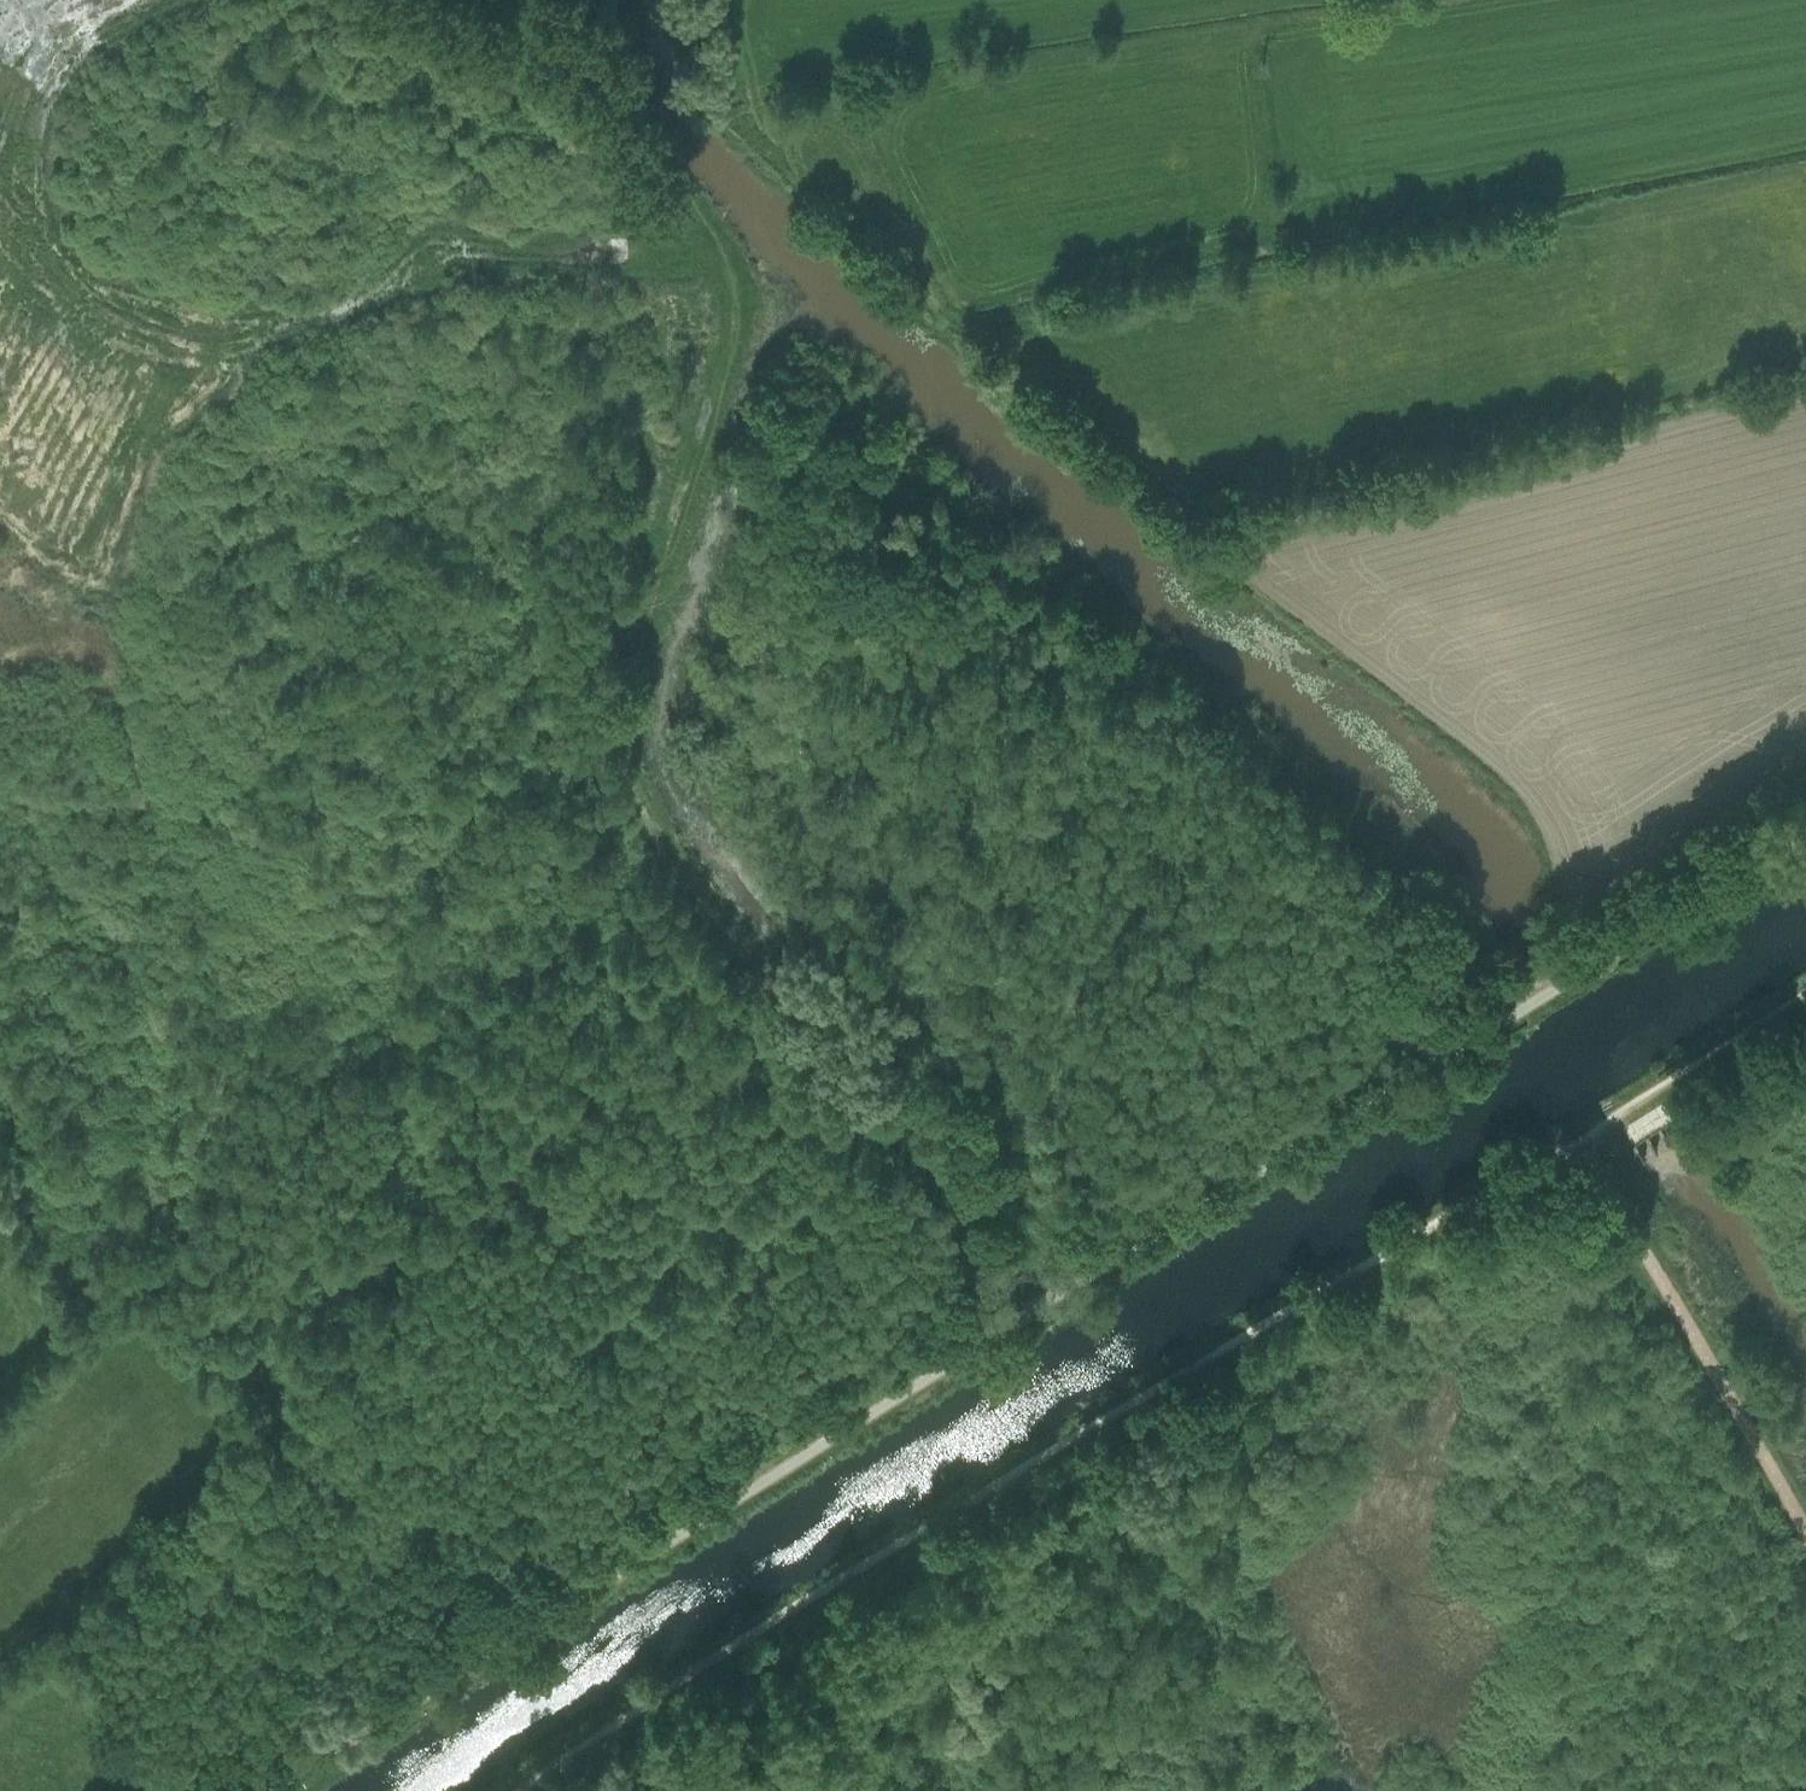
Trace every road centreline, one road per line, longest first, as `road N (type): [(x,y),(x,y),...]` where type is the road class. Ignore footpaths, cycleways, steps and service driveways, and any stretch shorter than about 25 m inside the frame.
road 1 (track): [(1484,0),(1307,25),(1254,24)]
road 2 (unclassified): [(534,1790),(631,1716)]

